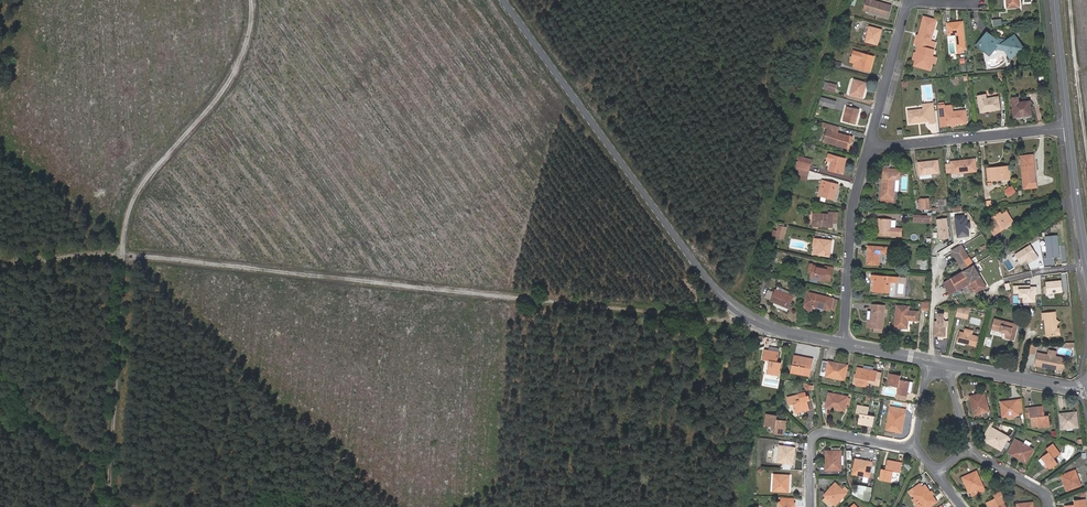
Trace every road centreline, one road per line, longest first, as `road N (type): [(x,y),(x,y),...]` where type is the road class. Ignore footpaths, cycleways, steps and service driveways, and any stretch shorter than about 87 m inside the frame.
road 1 (track): [(750,316),(123,254),(0,264)]
road 2 (track): [(251,0),(251,28),(233,75),(142,184),(126,221),(107,506)]
road 3 (tertiary): [(842,343),(776,329),(725,298),(504,0)]
road 4 (track): [(725,298),(746,275),(839,0)]
road 5 (residential): [(1069,128),(869,147)]
road 6 (residential): [(842,343),(854,207),(869,147)]
road 7 (residential): [(917,448),(816,436),(810,506)]
road 8 (track): [(1070,0),(1086,160)]
road 9 (residential): [(869,147),(909,3)]
road 10 (tertiary): [(1086,264),(1069,128)]
road 11 (tertiary): [(1069,128),(1055,0)]

